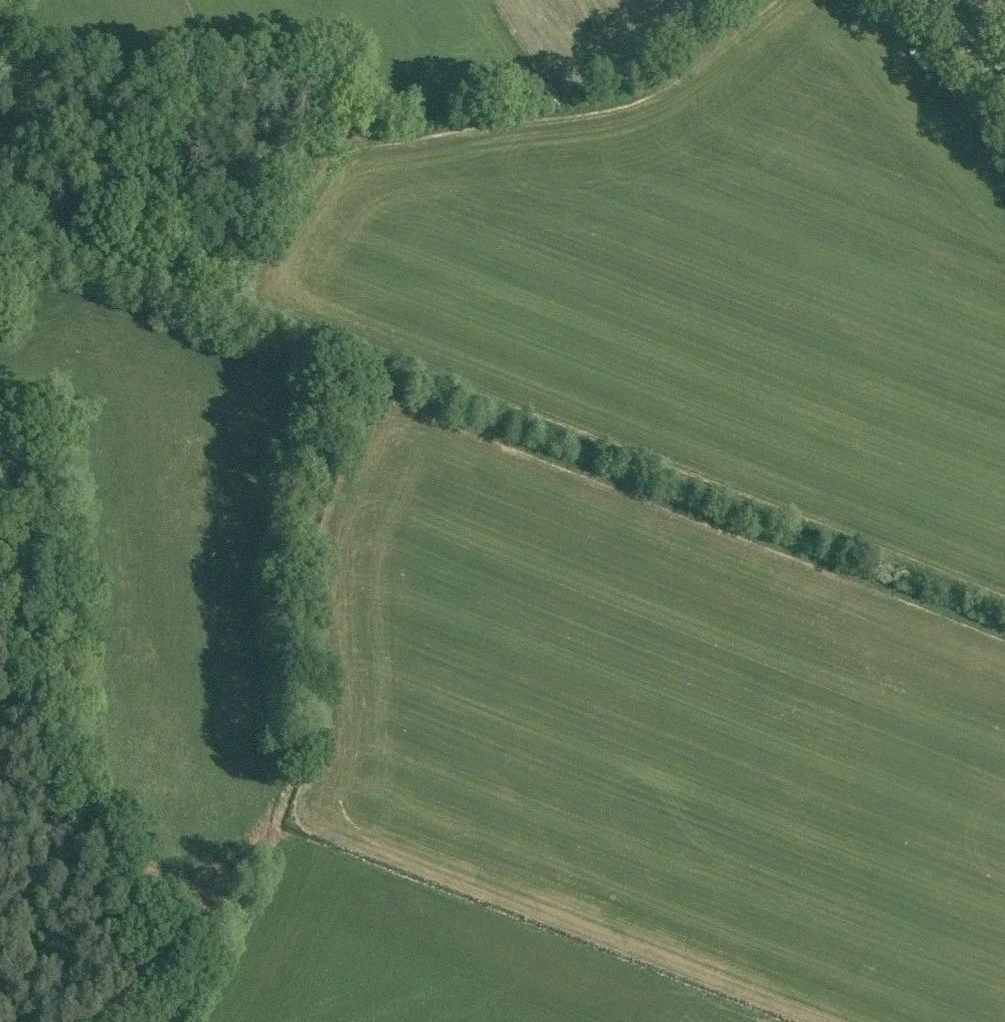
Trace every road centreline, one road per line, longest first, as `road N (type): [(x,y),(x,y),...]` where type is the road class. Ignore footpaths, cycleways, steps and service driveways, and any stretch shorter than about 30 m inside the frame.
road 1 (track): [(918,0),(1004,93)]

